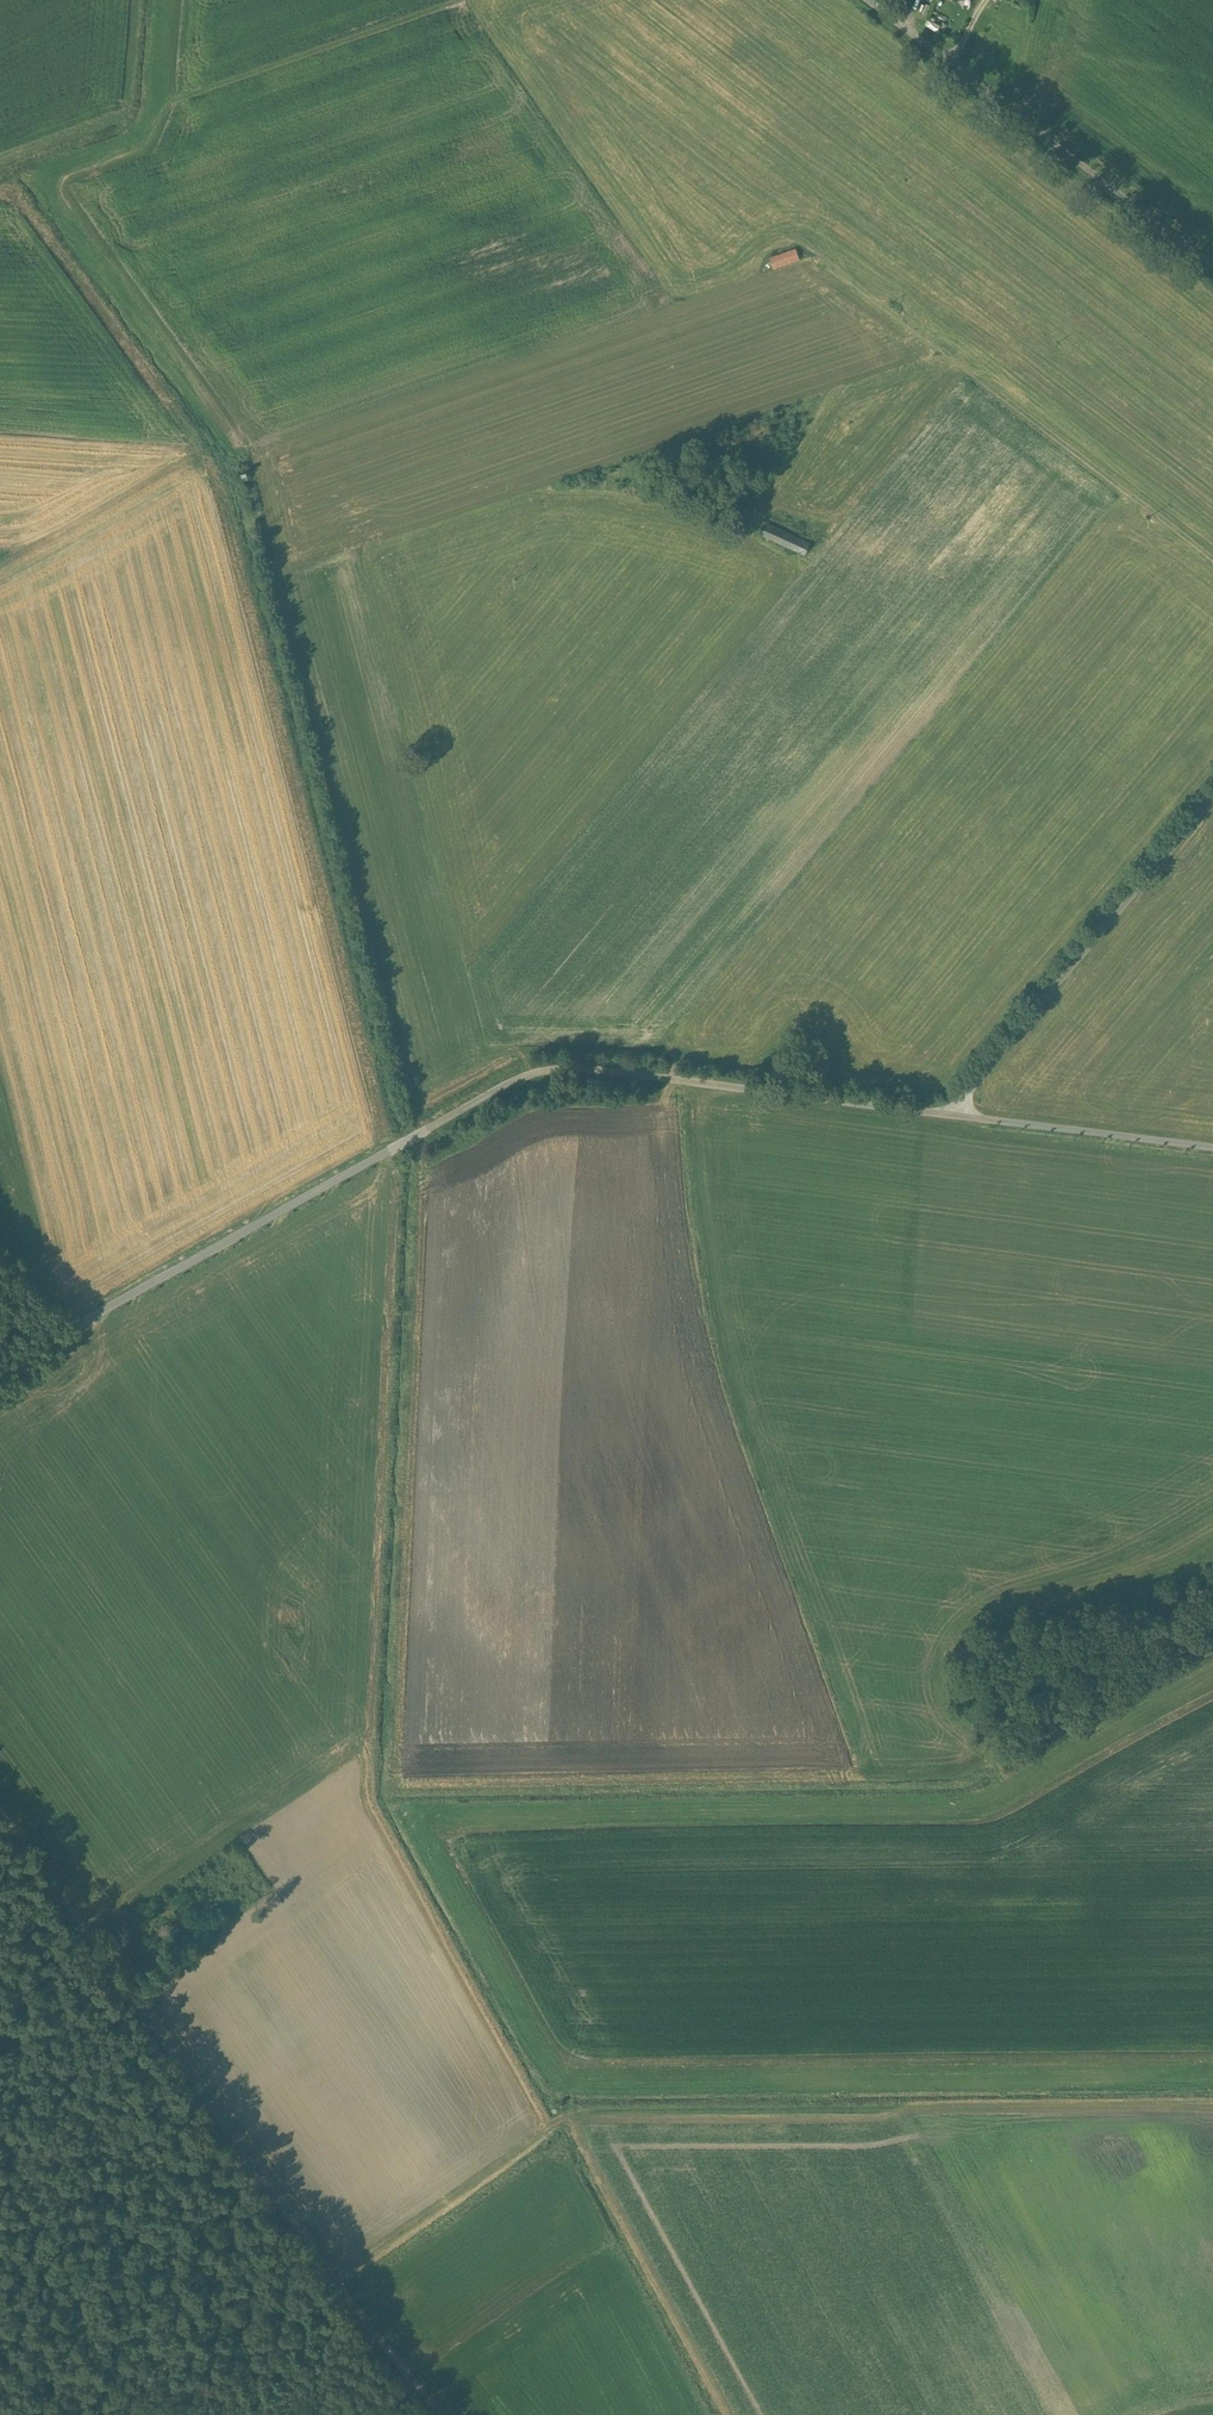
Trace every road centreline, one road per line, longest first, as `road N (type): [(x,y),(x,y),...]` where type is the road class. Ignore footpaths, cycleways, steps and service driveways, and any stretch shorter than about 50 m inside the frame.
road 1 (unclassified): [(0,1366),(537,1069),(599,1067),(960,1116)]
road 2 (unclassified): [(445,2414),(335,2280),(0,1808)]
road 3 (track): [(335,2280),(584,2109),(882,2105)]
road 4 (track): [(1212,559),(801,245)]
road 5 (unclassified): [(1212,263),(866,0)]
road 6 (unclassified): [(960,1116),(973,1087),(1212,801)]
road 7 (track): [(442,0),(158,97)]
road 8 (track): [(1212,1562),(1134,1642),(1003,1738),(998,1756)]
road 9 (unclassified): [(960,1116),(1212,1147)]

